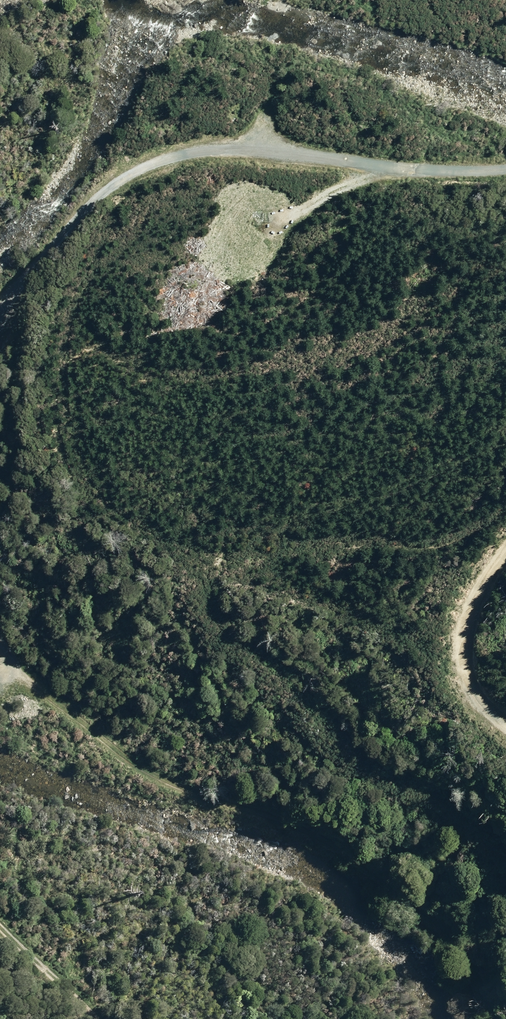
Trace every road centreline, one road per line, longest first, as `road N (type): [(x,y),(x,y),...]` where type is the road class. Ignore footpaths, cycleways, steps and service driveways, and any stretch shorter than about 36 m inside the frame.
road 1 (track): [(134,175),(78,265),(54,362),(74,462),(152,531),(283,580),(476,595)]
road 2 (track): [(0,642),(37,686),(144,770),(305,830),(427,915),(472,968),(495,1018)]
road 3 (track): [(0,317),(84,211),(168,159),(258,151),(505,170)]
road 4 (track): [(505,724),(477,699),(461,649),(476,595),(505,548)]
road 5 (track): [(0,916),(68,991),(110,1018)]

